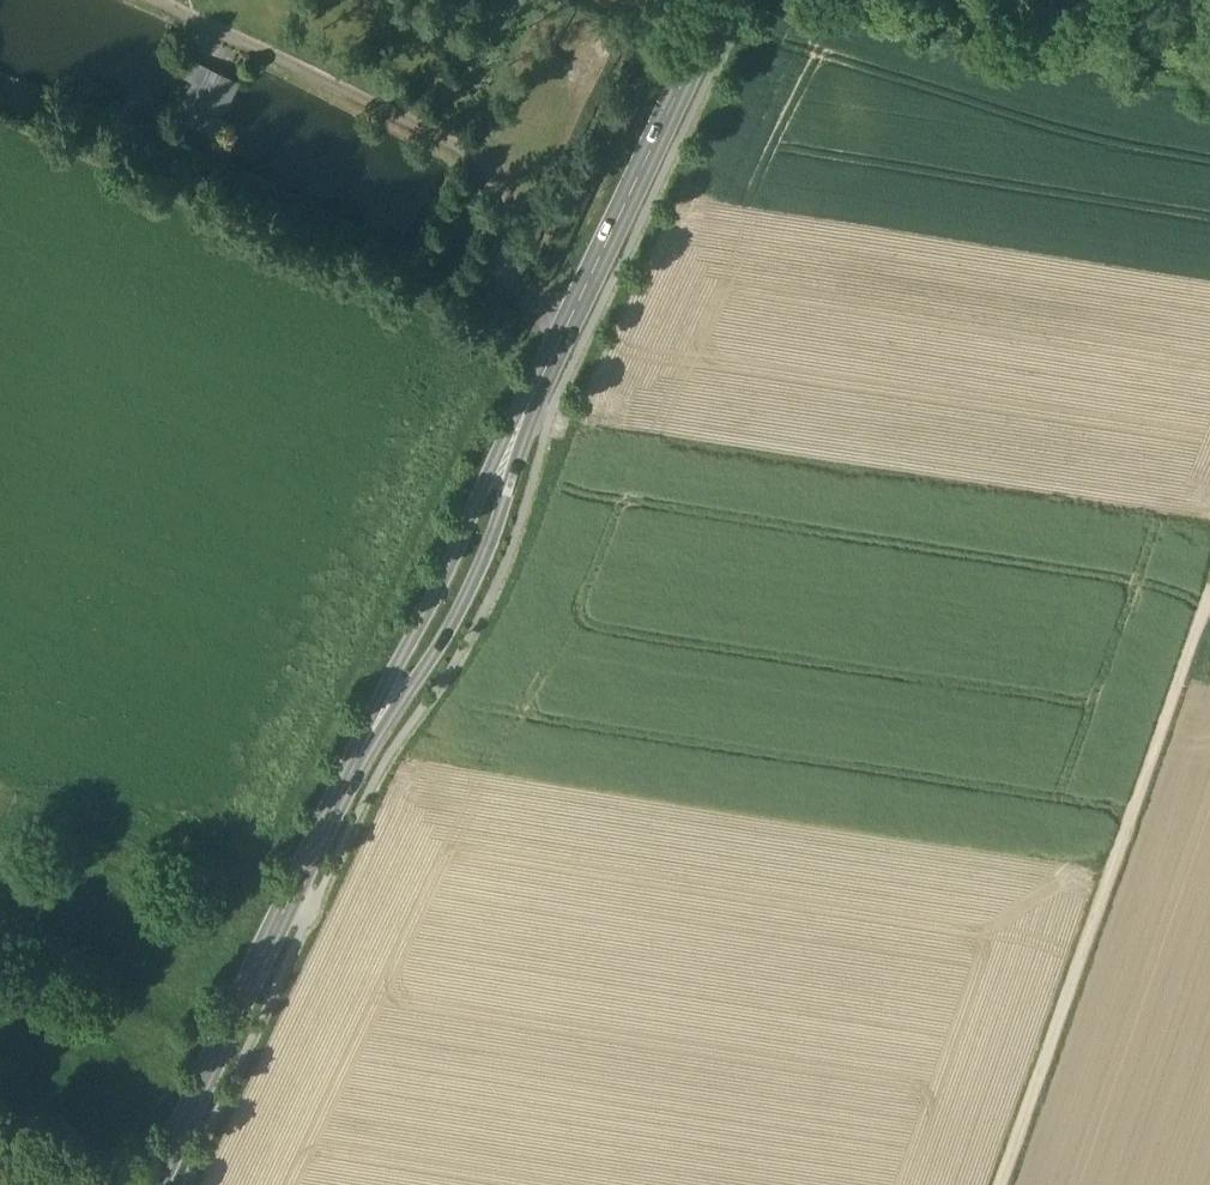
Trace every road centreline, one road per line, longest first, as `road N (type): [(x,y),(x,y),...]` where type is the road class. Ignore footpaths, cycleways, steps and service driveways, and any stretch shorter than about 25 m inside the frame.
road 1 (secondary): [(157,1184),(345,786),(490,511),(721,0)]
road 2 (track): [(998,1184),(1208,595)]
road 3 (track): [(571,320),(518,277),(526,190),(502,166),(144,0)]

